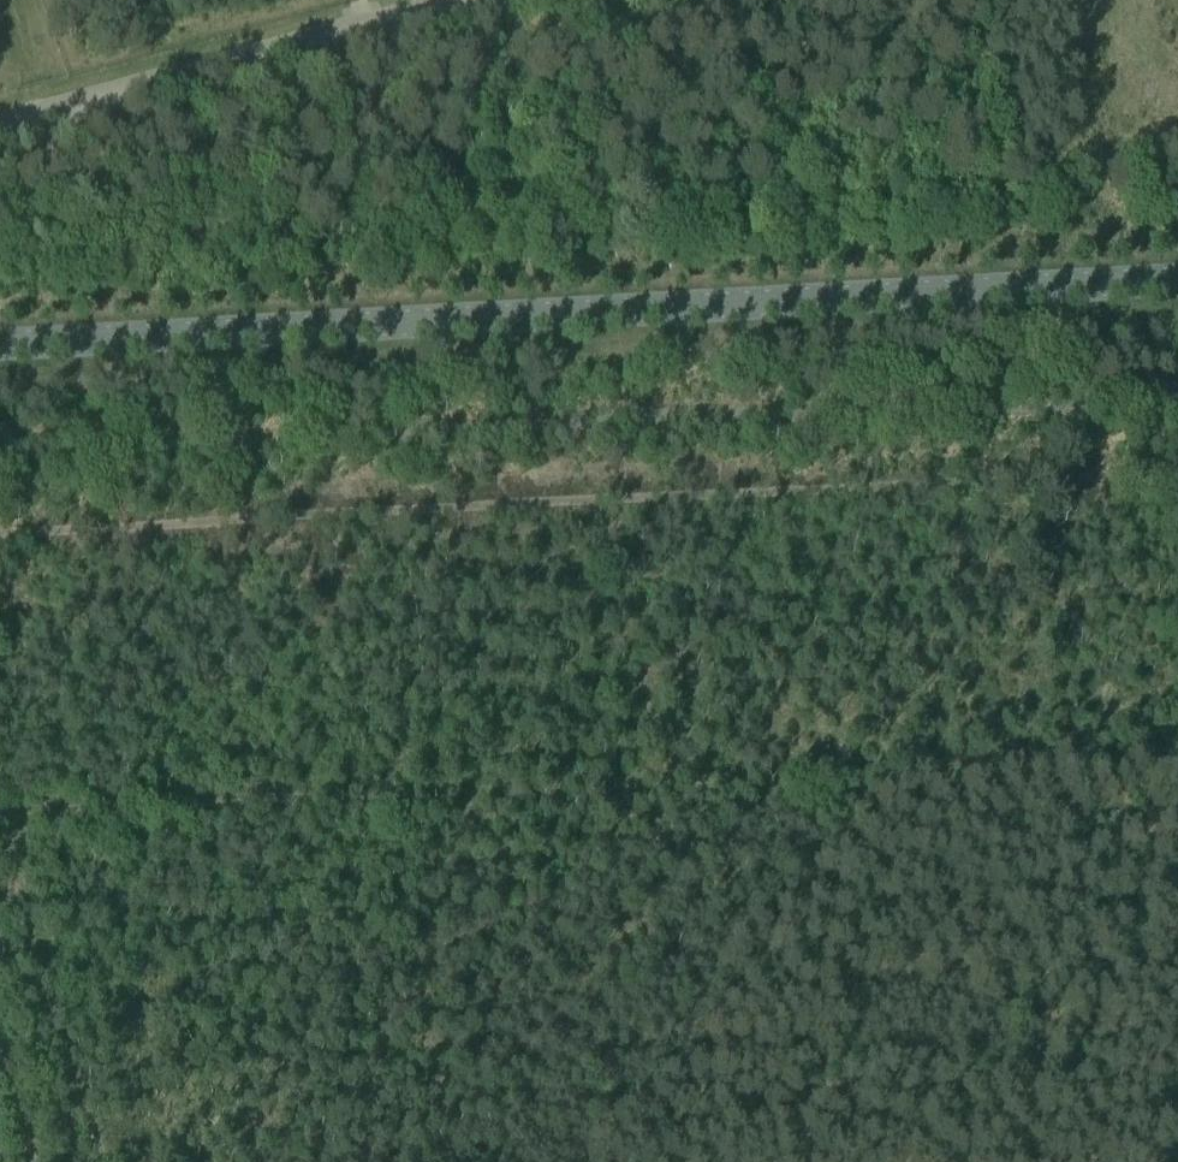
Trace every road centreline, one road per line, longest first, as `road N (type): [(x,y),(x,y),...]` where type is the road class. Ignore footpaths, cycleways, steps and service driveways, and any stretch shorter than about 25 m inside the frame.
road 1 (primary): [(0,343),(1177,279)]
road 2 (track): [(1177,761),(15,815)]

